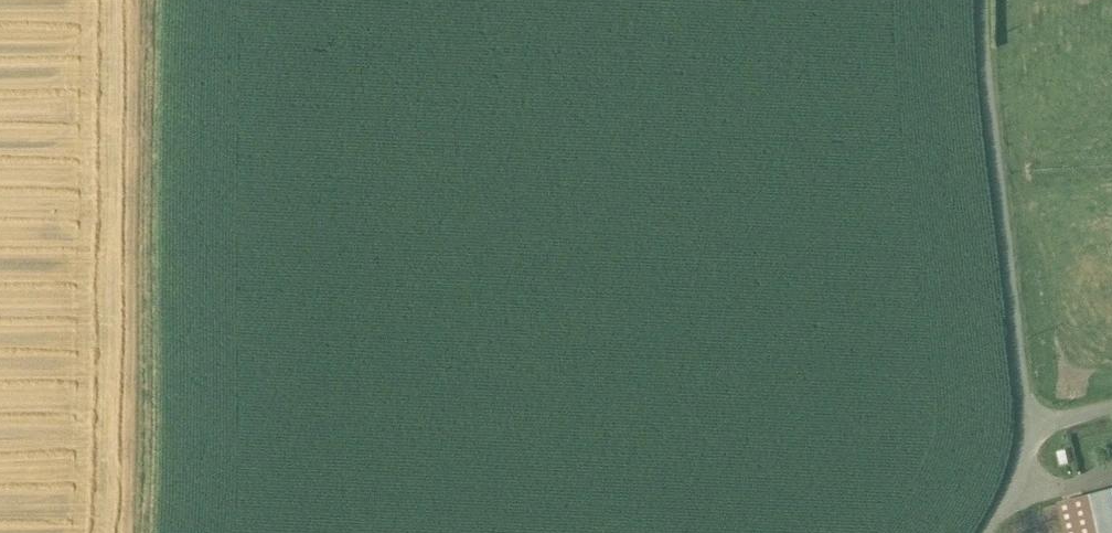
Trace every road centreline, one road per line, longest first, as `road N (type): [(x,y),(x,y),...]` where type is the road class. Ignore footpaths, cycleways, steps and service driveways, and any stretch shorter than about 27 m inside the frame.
road 1 (track): [(153,0),(142,178),(150,532)]
road 2 (unclassified): [(983,0),(1029,422)]
road 3 (unclassified): [(1029,422),(1028,456),(986,532)]

